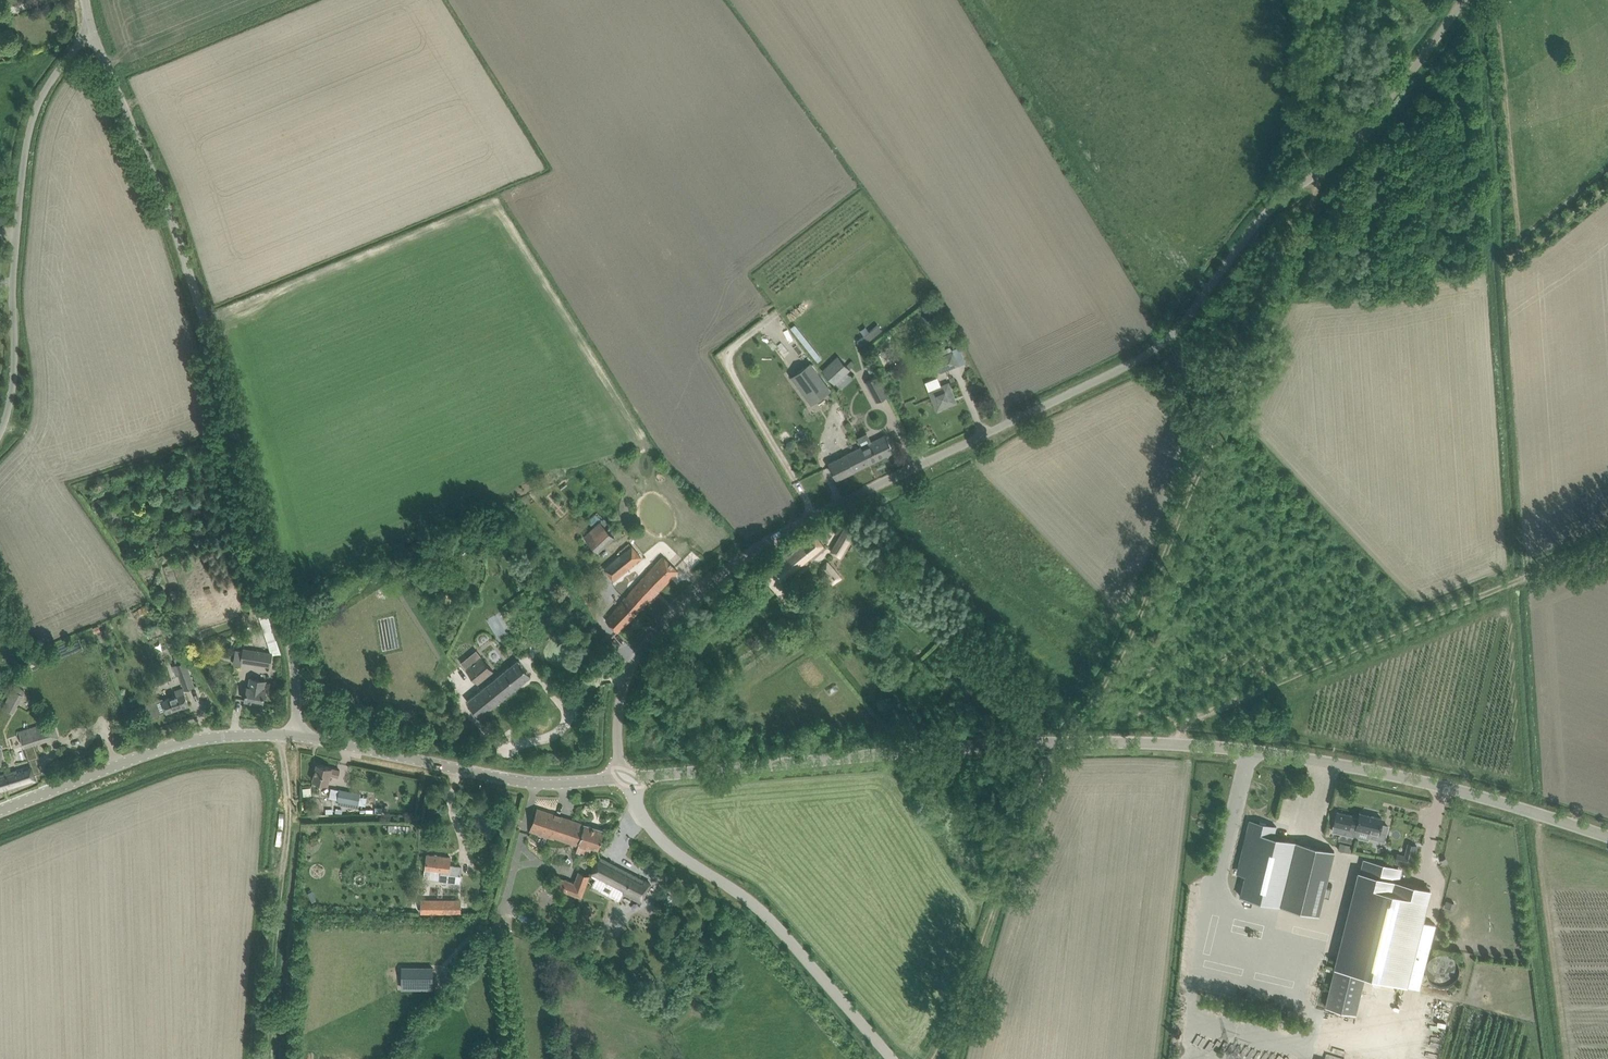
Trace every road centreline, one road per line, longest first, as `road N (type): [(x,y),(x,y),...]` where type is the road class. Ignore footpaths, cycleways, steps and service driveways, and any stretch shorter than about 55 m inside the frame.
road 1 (unclassified): [(627,780),(619,749),(624,681),(637,654),(699,591),(789,527),(1159,346),(1273,206),(1377,115),(1464,0)]
road 2 (unclassified): [(1607,838),(1357,769),(1176,746),(948,750),(627,780)]
road 3 (track): [(933,1058),(962,1002),(1059,745),(1153,593),(1312,201),(1314,175)]
road 4 (unclassified): [(295,737),(296,661),(260,506),(168,211),(90,27)]
road 5 (track): [(1176,746),(1188,721),(1607,540)]
road 6 (unclassified): [(0,431),(11,392),(29,134),(53,78),(90,27)]
road 7 (unclassified): [(891,1058),(793,937),(673,845),(641,813),(627,780)]
road 8 (unclassified): [(627,780),(534,785),(295,737)]
road 9 (track): [(282,736),(290,800),(272,1058)]
road 10 (unclassified): [(0,811),(191,741),(295,737)]
road 11 (track): [(1306,0),(1303,115),(1314,175)]

